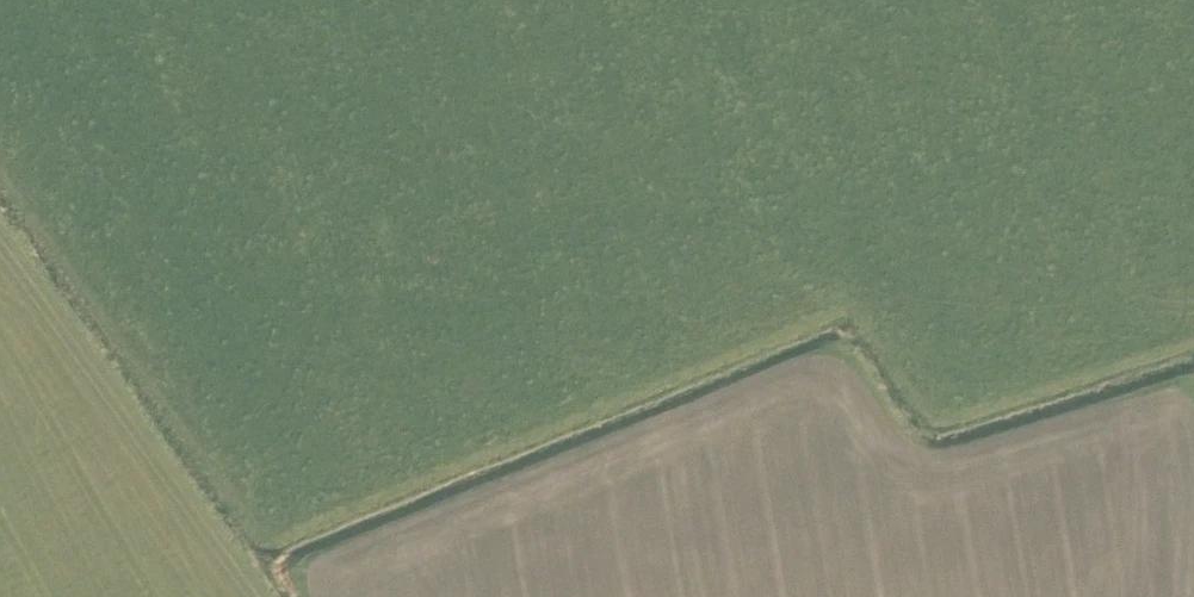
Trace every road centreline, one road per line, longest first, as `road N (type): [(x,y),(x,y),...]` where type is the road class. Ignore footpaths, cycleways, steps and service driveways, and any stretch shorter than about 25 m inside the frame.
road 1 (track): [(0,236),(256,596)]

